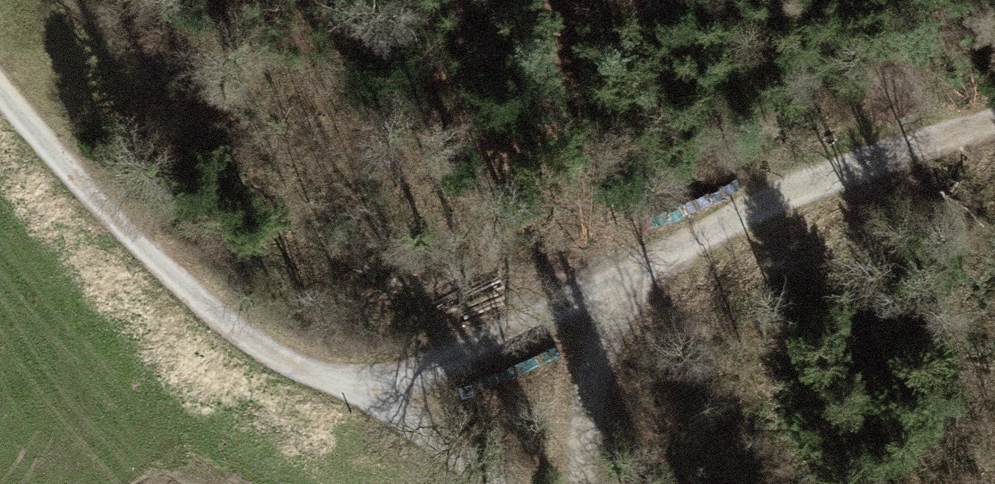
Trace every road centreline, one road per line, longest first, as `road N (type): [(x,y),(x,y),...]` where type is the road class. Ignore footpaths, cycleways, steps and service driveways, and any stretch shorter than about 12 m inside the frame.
road 1 (track): [(994,119),(794,190),(365,396)]
road 2 (track): [(496,483),(418,425),(212,309),(0,93)]
road 3 (track): [(586,483),(593,373),(625,274)]

